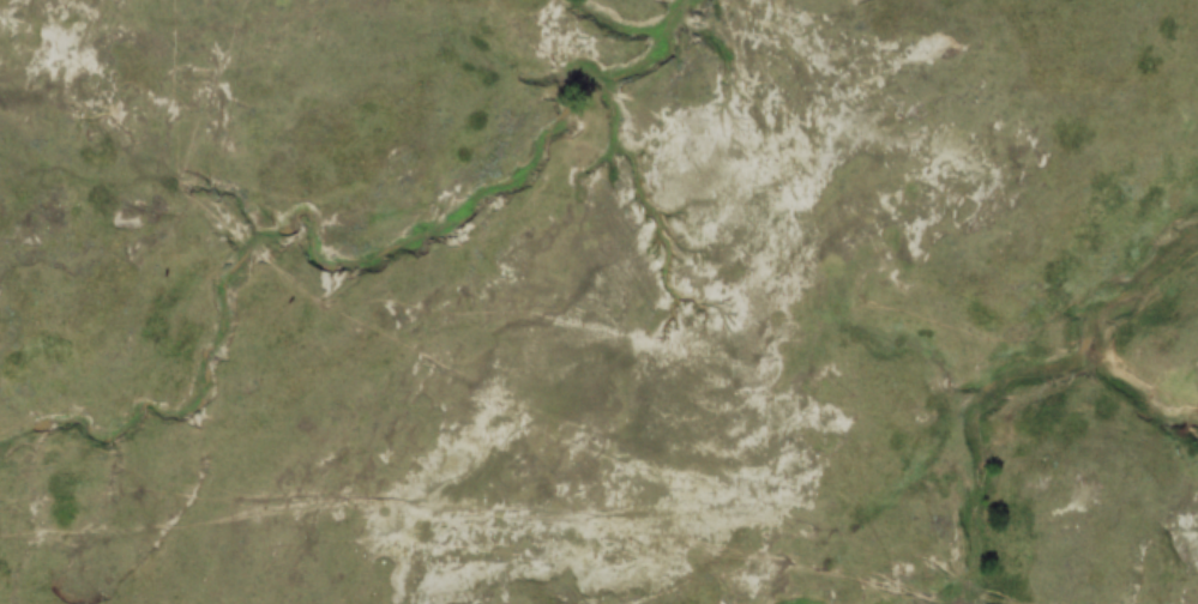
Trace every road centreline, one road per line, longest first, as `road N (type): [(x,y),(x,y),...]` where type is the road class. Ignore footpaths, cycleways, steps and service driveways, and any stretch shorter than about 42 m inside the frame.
road 1 (track): [(1005,603),(489,389),(345,319),(309,292),(219,204),(219,73),(208,0)]
road 2 (track): [(0,506),(411,499),(590,520),(952,602),(994,599)]

